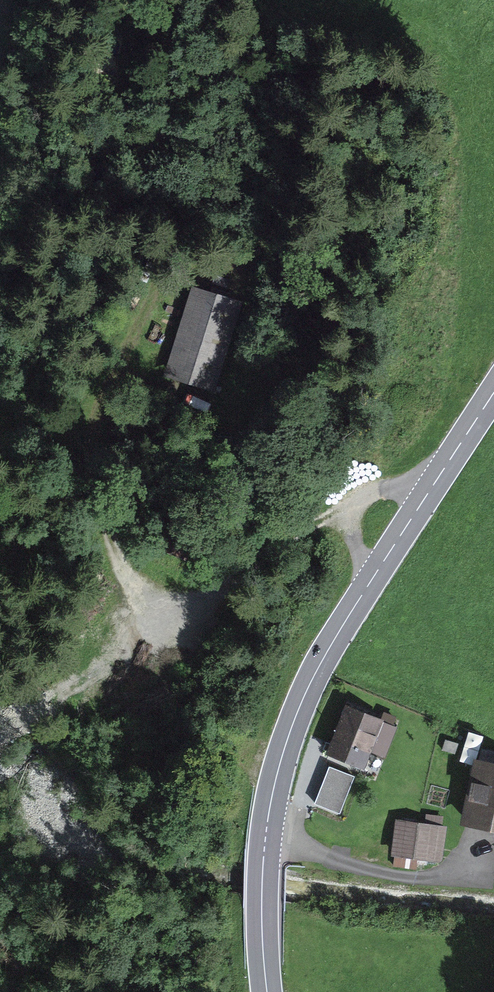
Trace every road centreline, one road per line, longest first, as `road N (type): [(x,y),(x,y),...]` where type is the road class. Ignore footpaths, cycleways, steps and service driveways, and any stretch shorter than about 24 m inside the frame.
road 1 (secondary): [(493,393),(342,626),(288,737),(264,862),(267,991)]
road 2 (track): [(152,295),(106,397),(90,471),(113,555),(145,590),(169,599),(211,598),(345,510),(394,486),(439,477)]

